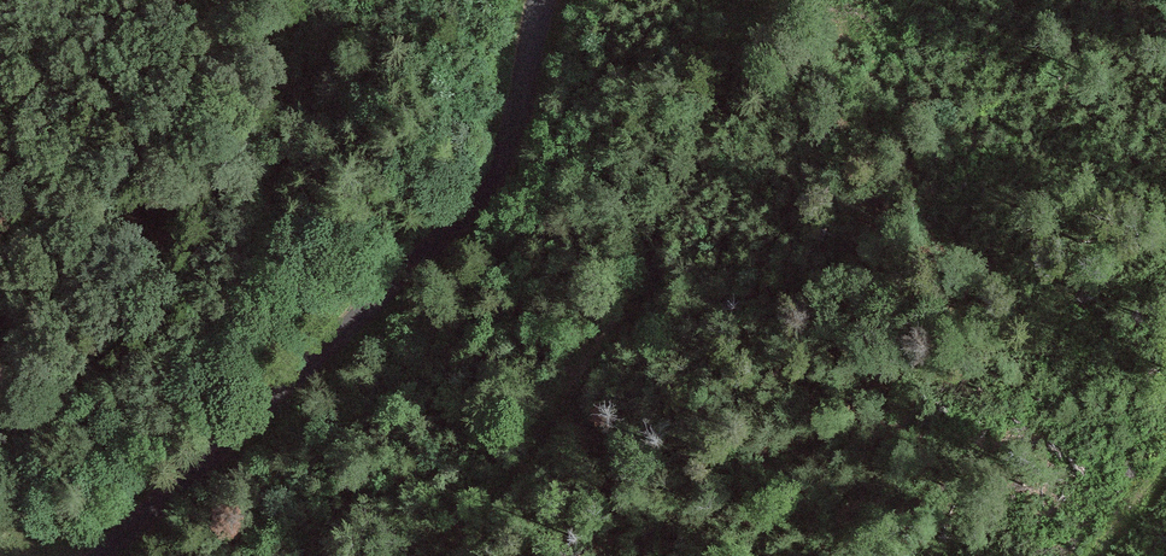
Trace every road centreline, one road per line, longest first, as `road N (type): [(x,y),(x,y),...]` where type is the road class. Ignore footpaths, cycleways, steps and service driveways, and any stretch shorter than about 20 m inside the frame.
road 1 (tertiary): [(113,555),(462,225),(495,175),(543,0)]
road 2 (track): [(454,555),(587,381),(791,0)]

